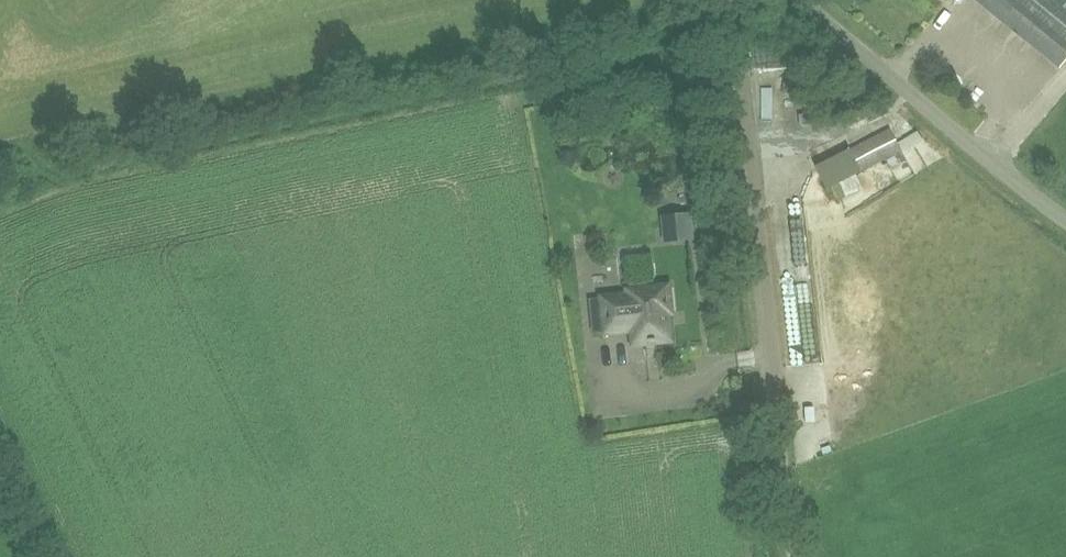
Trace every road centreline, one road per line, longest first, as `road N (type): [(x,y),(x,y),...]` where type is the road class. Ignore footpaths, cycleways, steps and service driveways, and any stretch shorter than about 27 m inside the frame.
road 1 (track): [(792,556),(725,0)]
road 2 (unclassified): [(1065,227),(793,0)]

